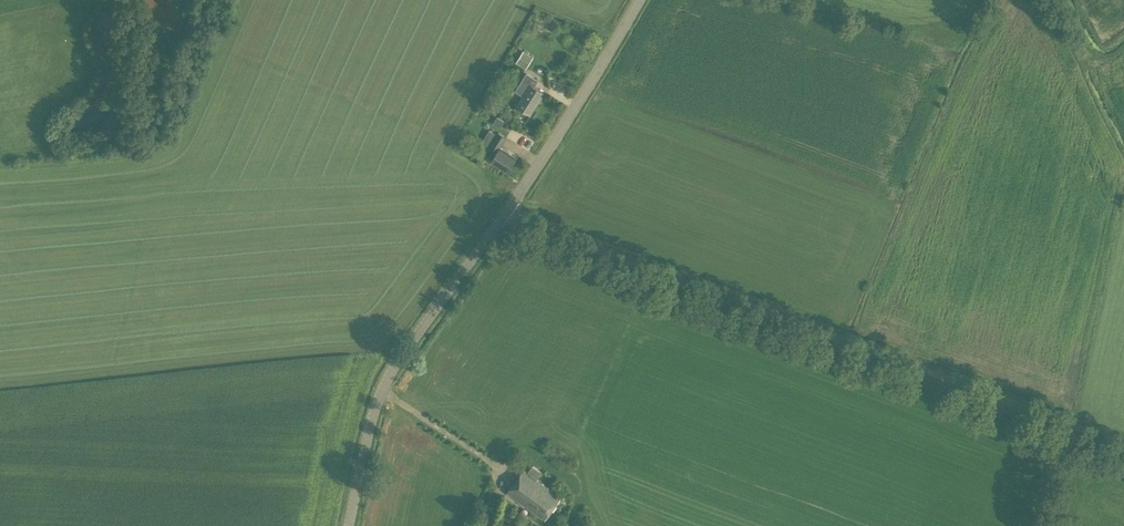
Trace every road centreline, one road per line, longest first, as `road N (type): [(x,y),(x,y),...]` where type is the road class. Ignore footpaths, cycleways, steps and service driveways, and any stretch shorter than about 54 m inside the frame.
road 1 (unclassified): [(1123,445),(504,213)]
road 2 (tertiary): [(349,525),(385,383),(504,213)]
road 3 (tertiary): [(504,213),(637,0)]

